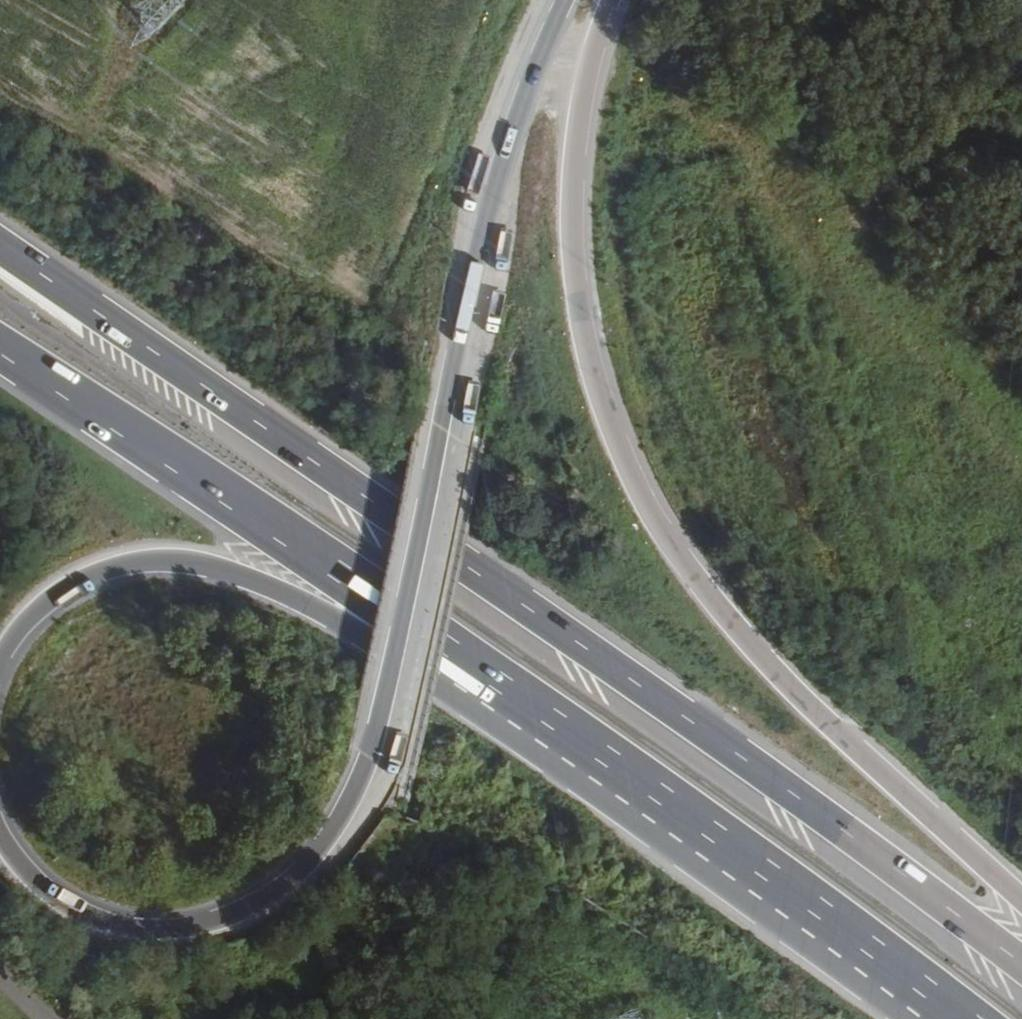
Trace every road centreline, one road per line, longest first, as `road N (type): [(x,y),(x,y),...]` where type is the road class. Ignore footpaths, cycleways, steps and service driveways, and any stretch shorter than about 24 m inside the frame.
road 1 (motorway): [(1021,964),(0,245)]
road 2 (motorway): [(1021,899),(823,719),(727,617),(657,519),(619,446),(574,319),(565,238),(574,110),(604,0)]
road 3 (motorway): [(558,0),(500,146),(471,246),(394,644)]
road 4 (motorway): [(446,647),(955,1018)]
road 5 (motorway): [(394,644),(353,798),(305,866),(256,900),(173,925),(115,922),(54,897),(0,840)]
road 6 (motorway): [(0,354),(446,647)]
road 7 (motorway): [(0,645),(42,601),(83,577),(170,564),(271,589),(364,642),(394,644)]

